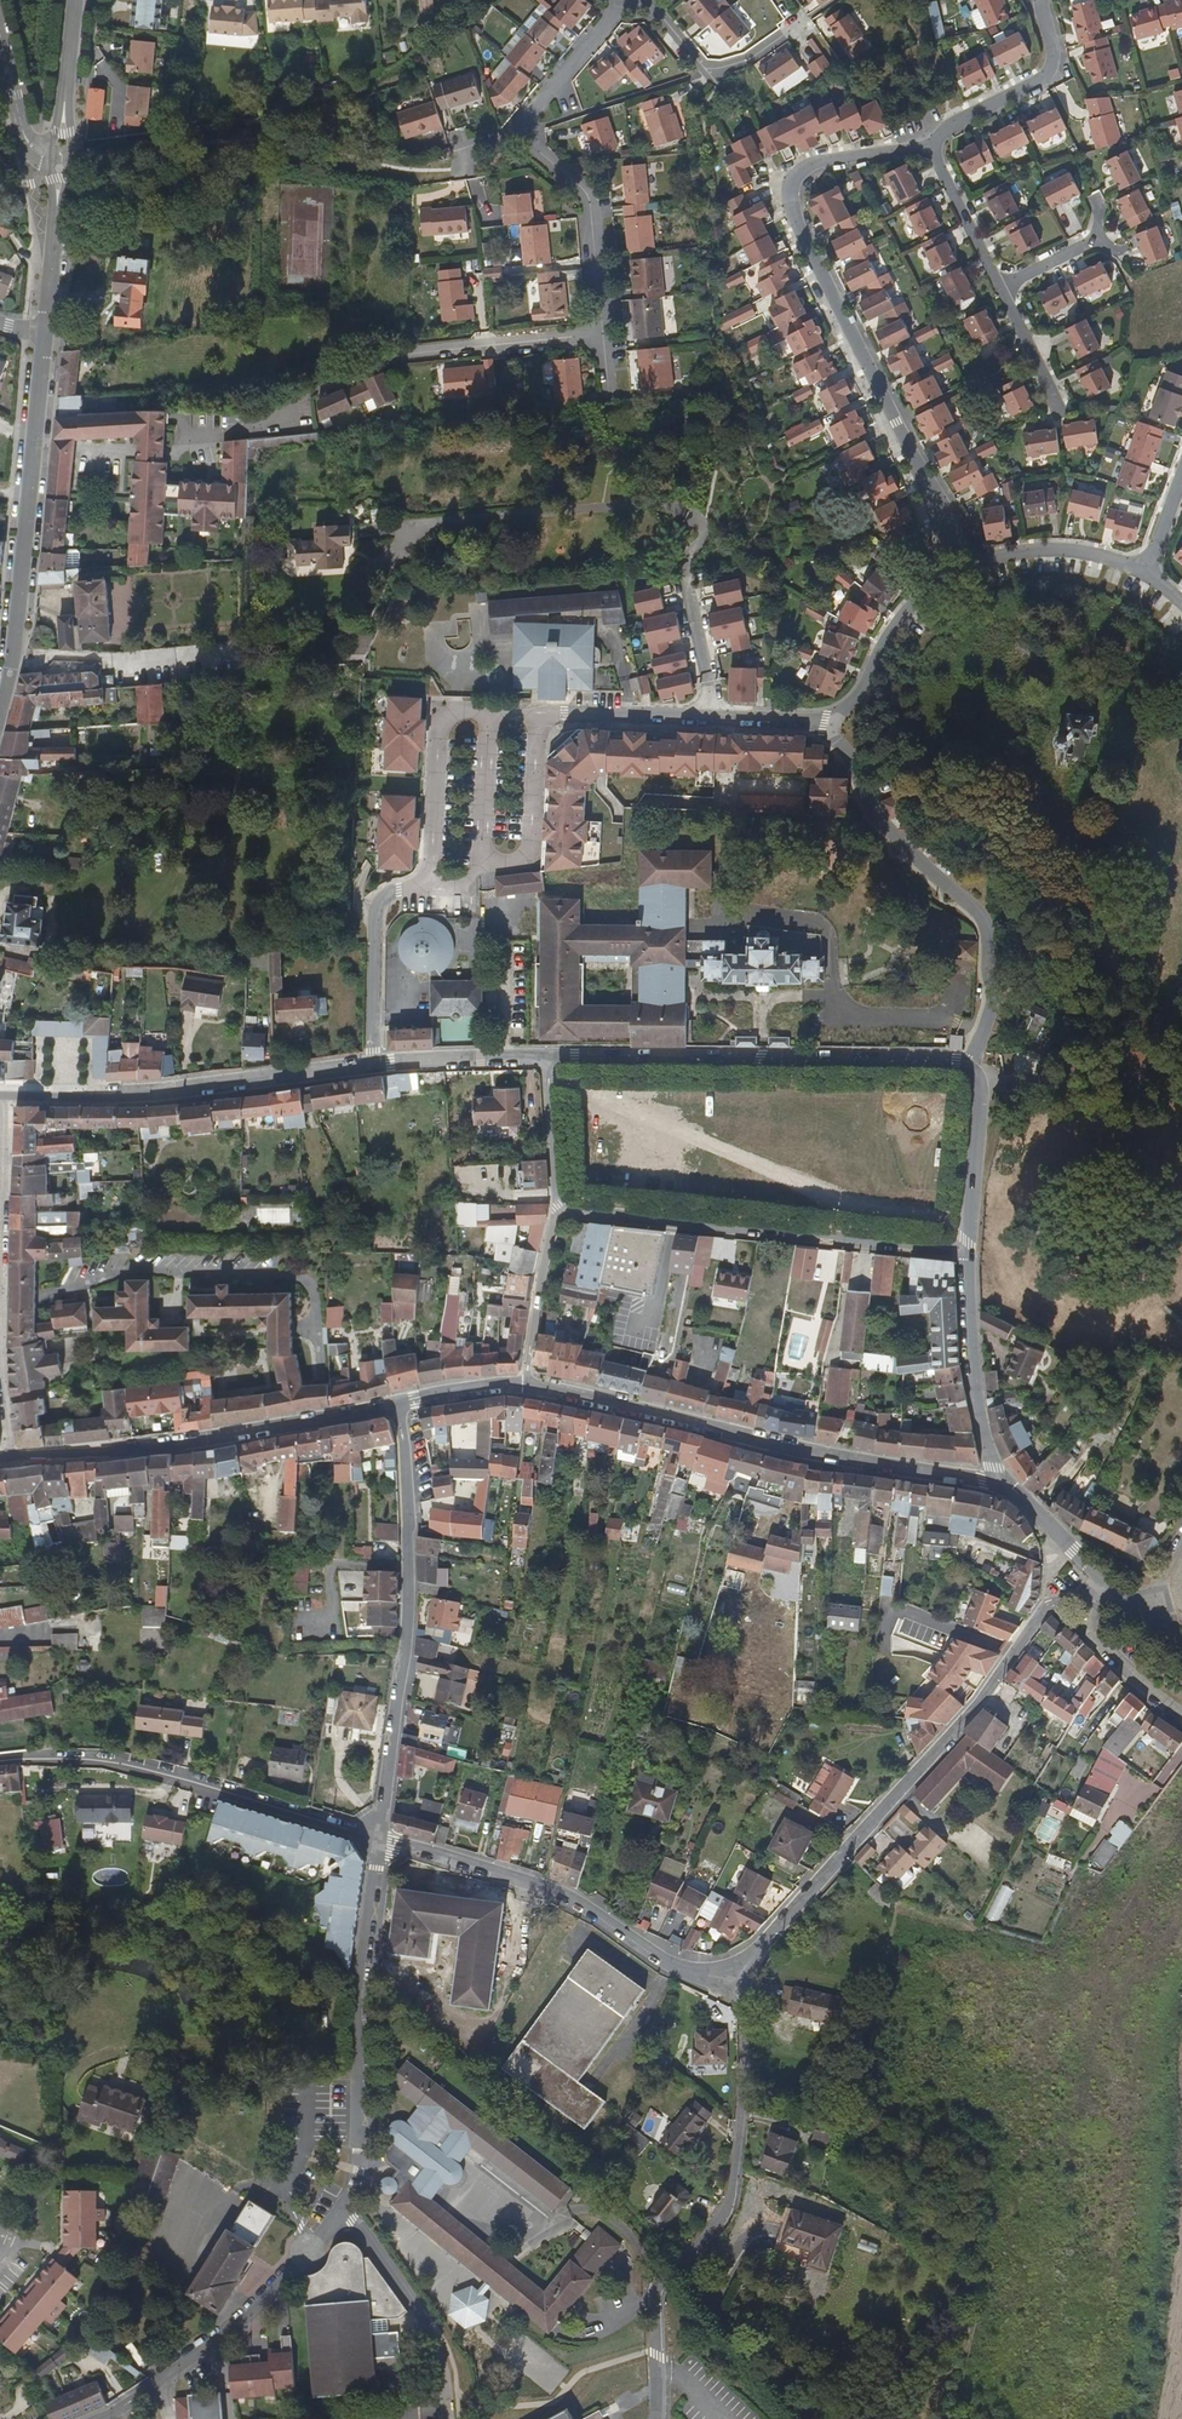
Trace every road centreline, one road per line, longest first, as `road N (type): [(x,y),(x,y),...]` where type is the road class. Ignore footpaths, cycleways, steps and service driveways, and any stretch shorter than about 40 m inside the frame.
road 1 (residential): [(974,562),(919,477),(783,193),(805,164),(933,150)]
road 2 (residential): [(731,1972),(981,1700),(1041,1605),(1074,1595),(1093,1573)]
road 3 (residential): [(525,1385),(821,1456),(997,1482)]
road 4 (residential): [(656,2418),(659,2290),(669,2266),(712,2232),(734,2172),(746,2018),(731,1972)]
road 5 (unclassified): [(2,1300),(35,1297),(104,1271),(291,1275),(310,1300),(318,1418)]
road 6 (residential): [(405,1404),(410,1580),(379,1838)]
road 7 (residential): [(975,1060),(546,1057)]
road 8 (residential): [(597,334),(400,355),(268,422),(204,430)]
road 9 (residential): [(560,1210),(968,1253)]
road 10 (residential): [(828,724),(881,824),(983,922),(993,983),(975,1060)]
road 11 (residential): [(0,1761),(120,1763),(379,1838)]
road 12 (residential): [(379,1838),(580,1903),(669,1965),(707,1980),(731,1972)]
road 13 (residential): [(44,333),(17,624),(0,709)]
road 14 (residential): [(344,2207),(359,2136),(359,2035),(379,1838)]
road 15 (residential): [(371,1063),(136,1094),(6,1092)]
road 16 (residential): [(101,2418),(260,2306),(344,2207)]
road 17 (residential): [(9,1460),(318,1418)]
road 18 (residential): [(540,713),(448,715),(432,867),(421,881)]
road 19 (residential): [(421,881),(466,884),(489,863),(523,858),(530,849),(540,713)]
road 20 (unclassified): [(344,2207),(434,2336),(448,2418)]
road 21 (residential): [(997,1482),(977,1393),(968,1253)]
road 22 (residential): [(527,132),(582,195),(597,334)]
road 23 (residential): [(974,562),(908,610),(858,698),(828,724)]
road 24 (residential): [(933,150),(946,132),(1049,73),(1054,52),(1041,0)]
road 25 (residential): [(421,881),(394,890),(374,916),(371,1063)]
road 26 (residential): [(2,1300),(6,1092)]
road 27 (unclassified): [(977,1069),(1181,1066)]
road 28 (residential): [(656,0),(697,60),(713,69),(803,22)]
road 29 (residential): [(968,1253),(977,1069)]
road 30 (residential): [(560,1210),(525,1385)]
road 31 (residential): [(716,717),(540,713)]
road 32 (residential): [(546,1057),(371,1063)]
road 33 (residential): [(59,160),(44,333)]
road 34 (residential): [(1142,569),(1049,550),(974,562)]
road 35 (residential): [(621,3),(529,119),(527,132)]
road 36 (residential): [(75,0),(59,160)]
road 37 (residential): [(9,1460),(2,1300)]
road 38 (residential): [(546,1057),(560,1210)]
road 39 (residential): [(933,150),(1001,285)]
road 40 (residential): [(685,574),(716,717)]
road 41 (residential): [(0,41),(25,139),(59,160)]
road 42 (residential): [(1001,285),(1062,406)]
road 43 (residential): [(997,1482),(1093,1573)]
road 44 (residential): [(405,1404),(525,1385)]

